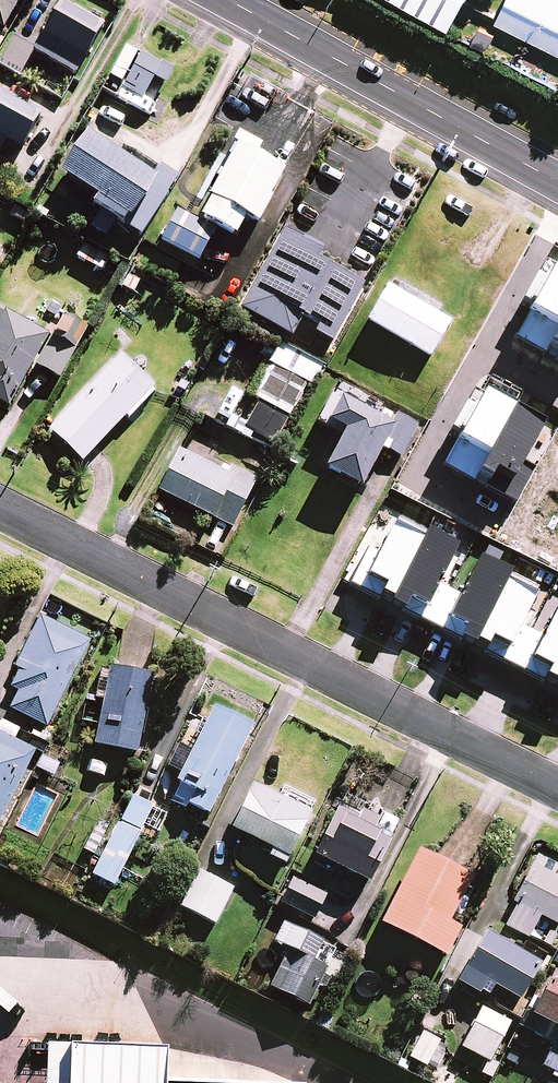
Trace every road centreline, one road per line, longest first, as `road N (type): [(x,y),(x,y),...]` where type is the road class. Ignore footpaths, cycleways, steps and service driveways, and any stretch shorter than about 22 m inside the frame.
road 1 (residential): [(557,787),(0,507)]
road 2 (secondary): [(227,0),(557,183)]

